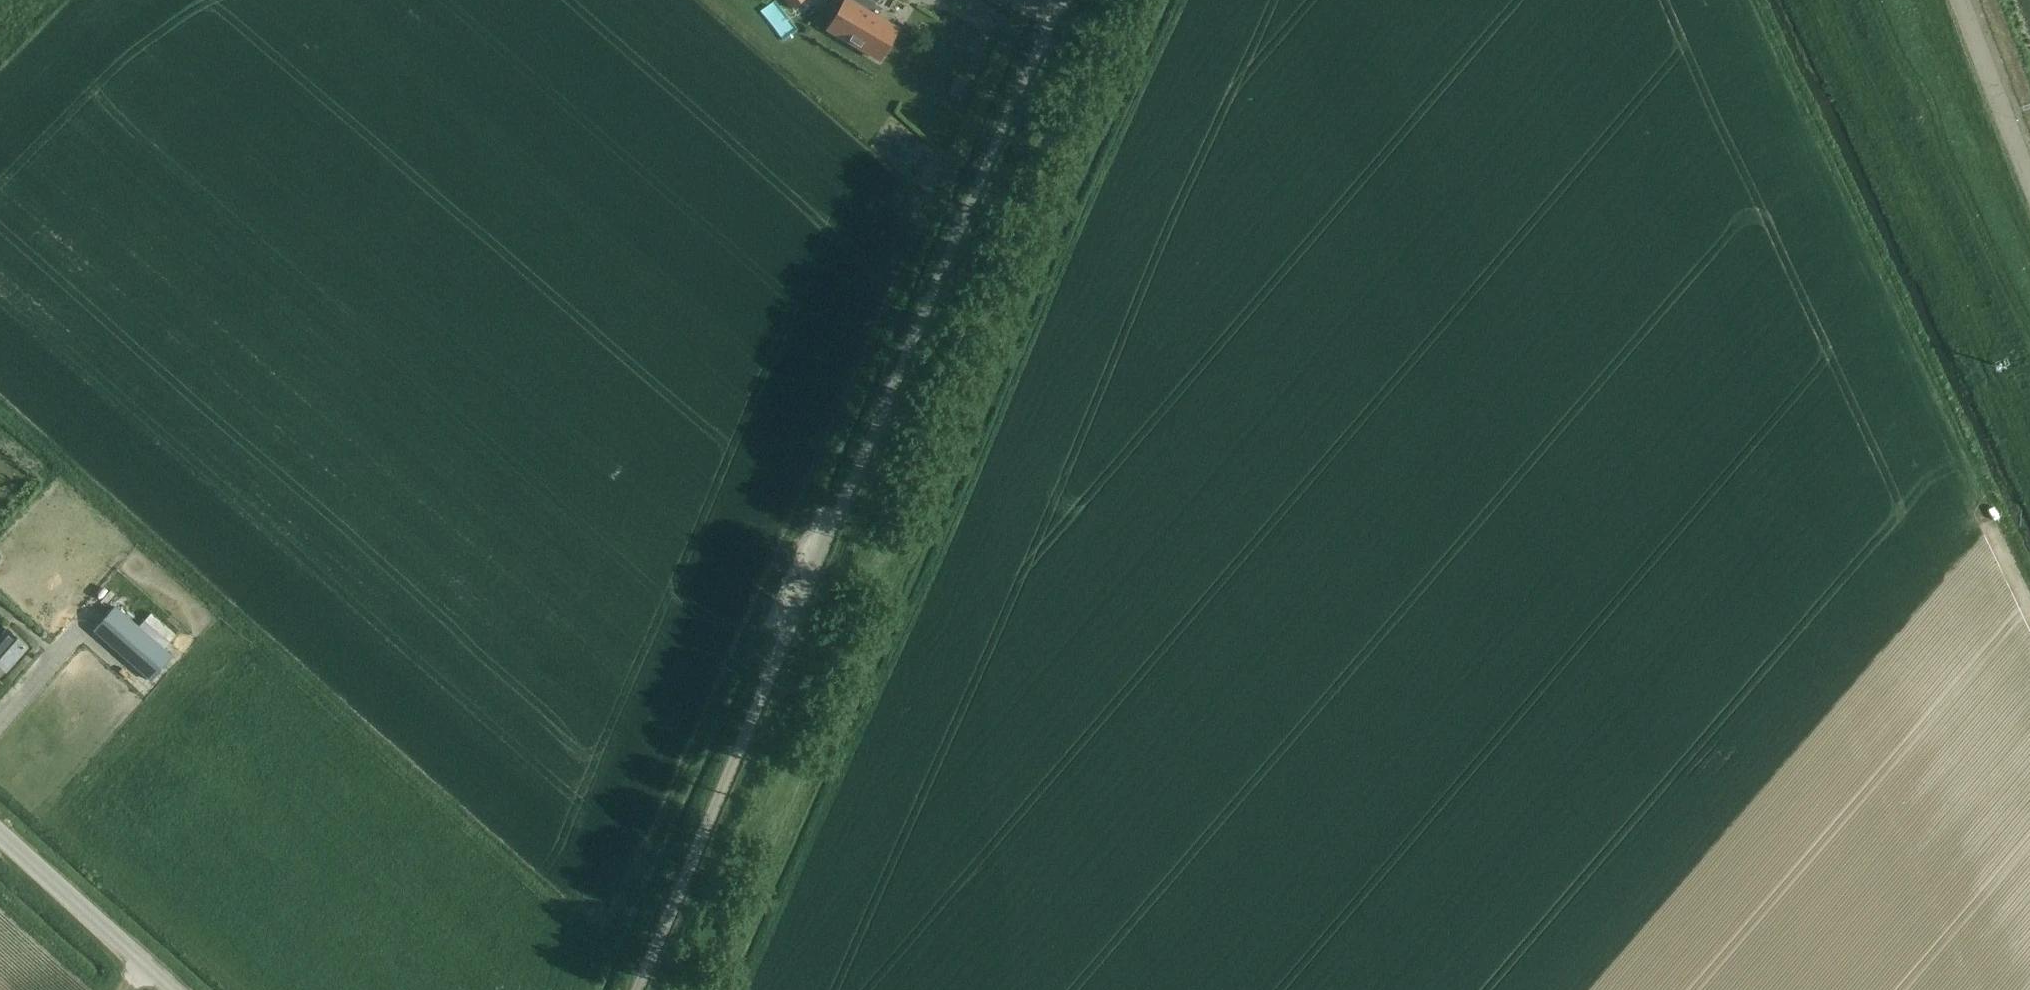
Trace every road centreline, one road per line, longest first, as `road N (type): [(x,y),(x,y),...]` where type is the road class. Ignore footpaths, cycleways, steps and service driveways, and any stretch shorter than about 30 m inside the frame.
road 1 (unclassified): [(635,989),(971,203),(1067,0)]
road 2 (unclassified): [(175,989),(0,828)]
road 3 (unclassified): [(1966,0),(2029,169)]

